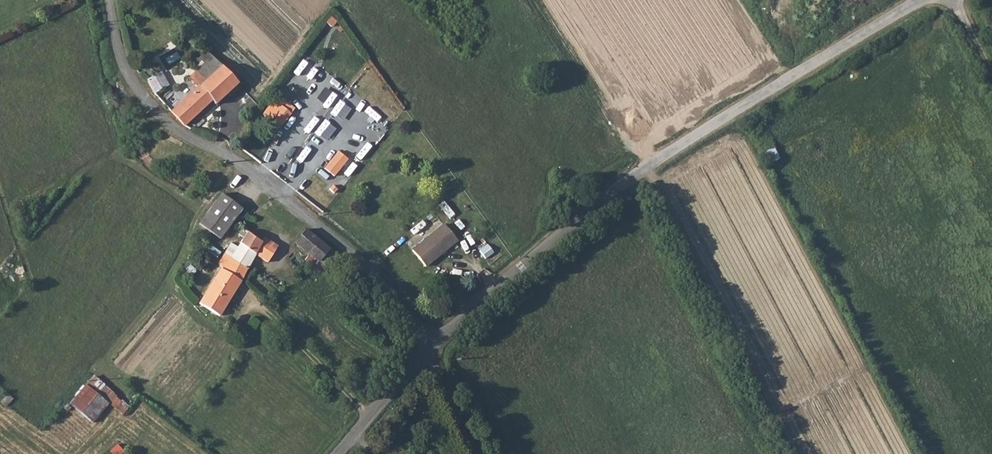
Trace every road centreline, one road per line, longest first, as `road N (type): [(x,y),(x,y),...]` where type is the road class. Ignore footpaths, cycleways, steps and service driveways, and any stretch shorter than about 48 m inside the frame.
road 1 (unclassified): [(428,350),(613,191),(923,0)]
road 2 (unclassified): [(109,0),(119,51),(148,103),(167,124),(266,182),(369,268),(428,350)]
road 3 (unclassified): [(334,453),(428,350)]

